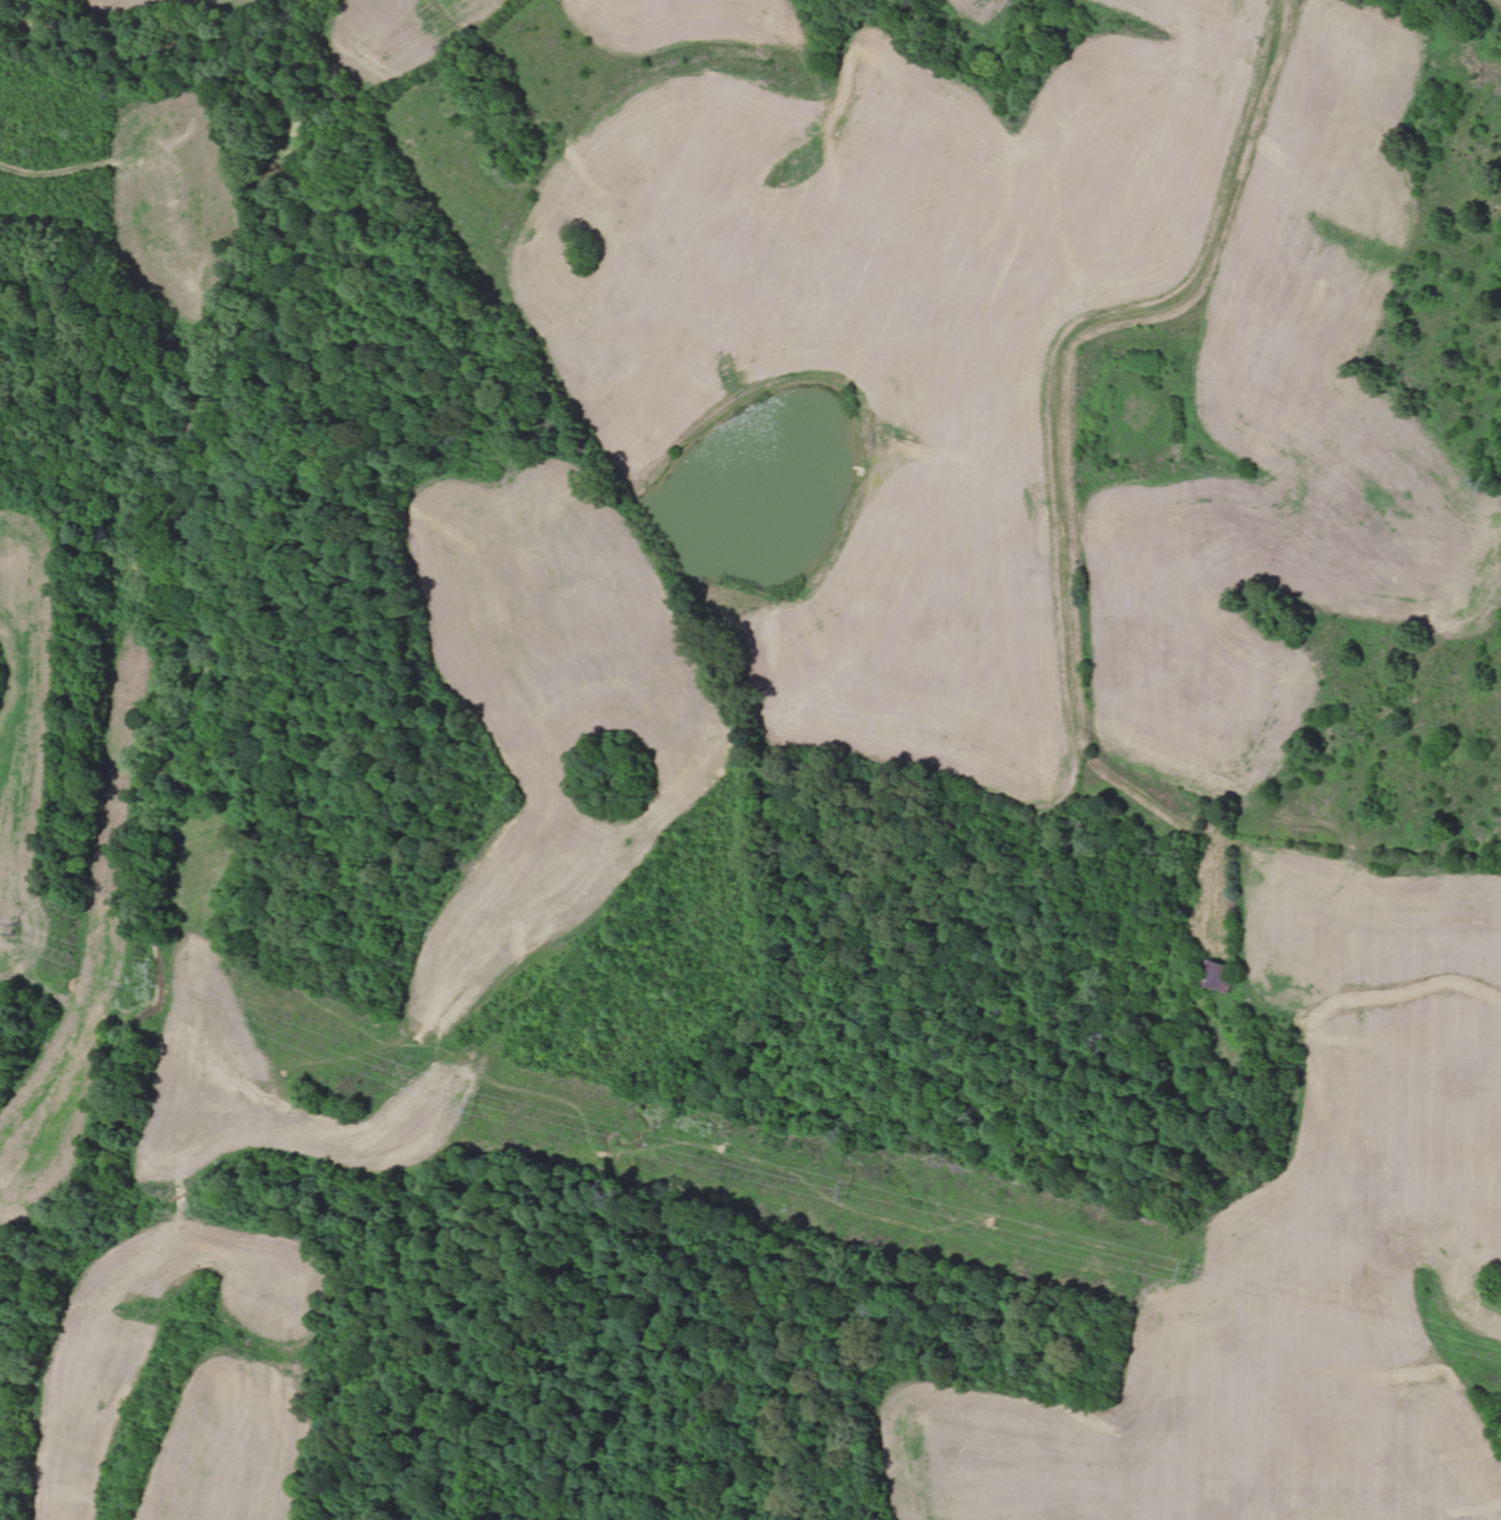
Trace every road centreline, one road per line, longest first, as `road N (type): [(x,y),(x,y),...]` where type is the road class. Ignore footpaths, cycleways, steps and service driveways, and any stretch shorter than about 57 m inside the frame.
road 1 (residential): [(0,880),(44,660),(33,526),(0,462)]

